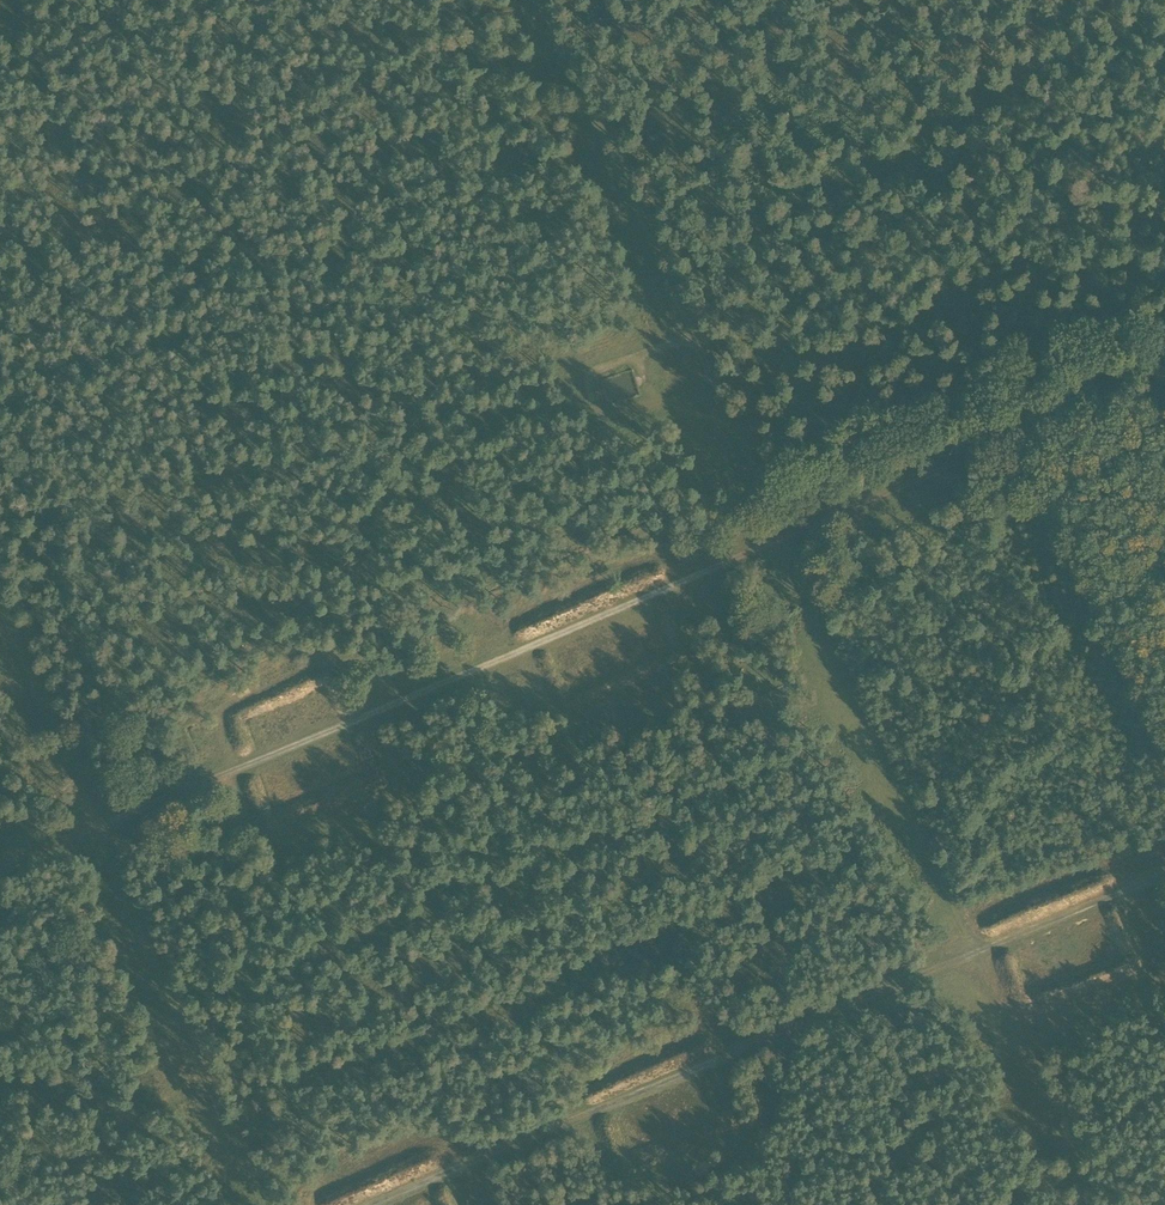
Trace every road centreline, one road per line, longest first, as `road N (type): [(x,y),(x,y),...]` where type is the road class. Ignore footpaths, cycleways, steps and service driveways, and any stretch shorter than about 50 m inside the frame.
road 1 (track): [(1164,367),(0,868)]
road 2 (track): [(1164,880),(381,1204)]

